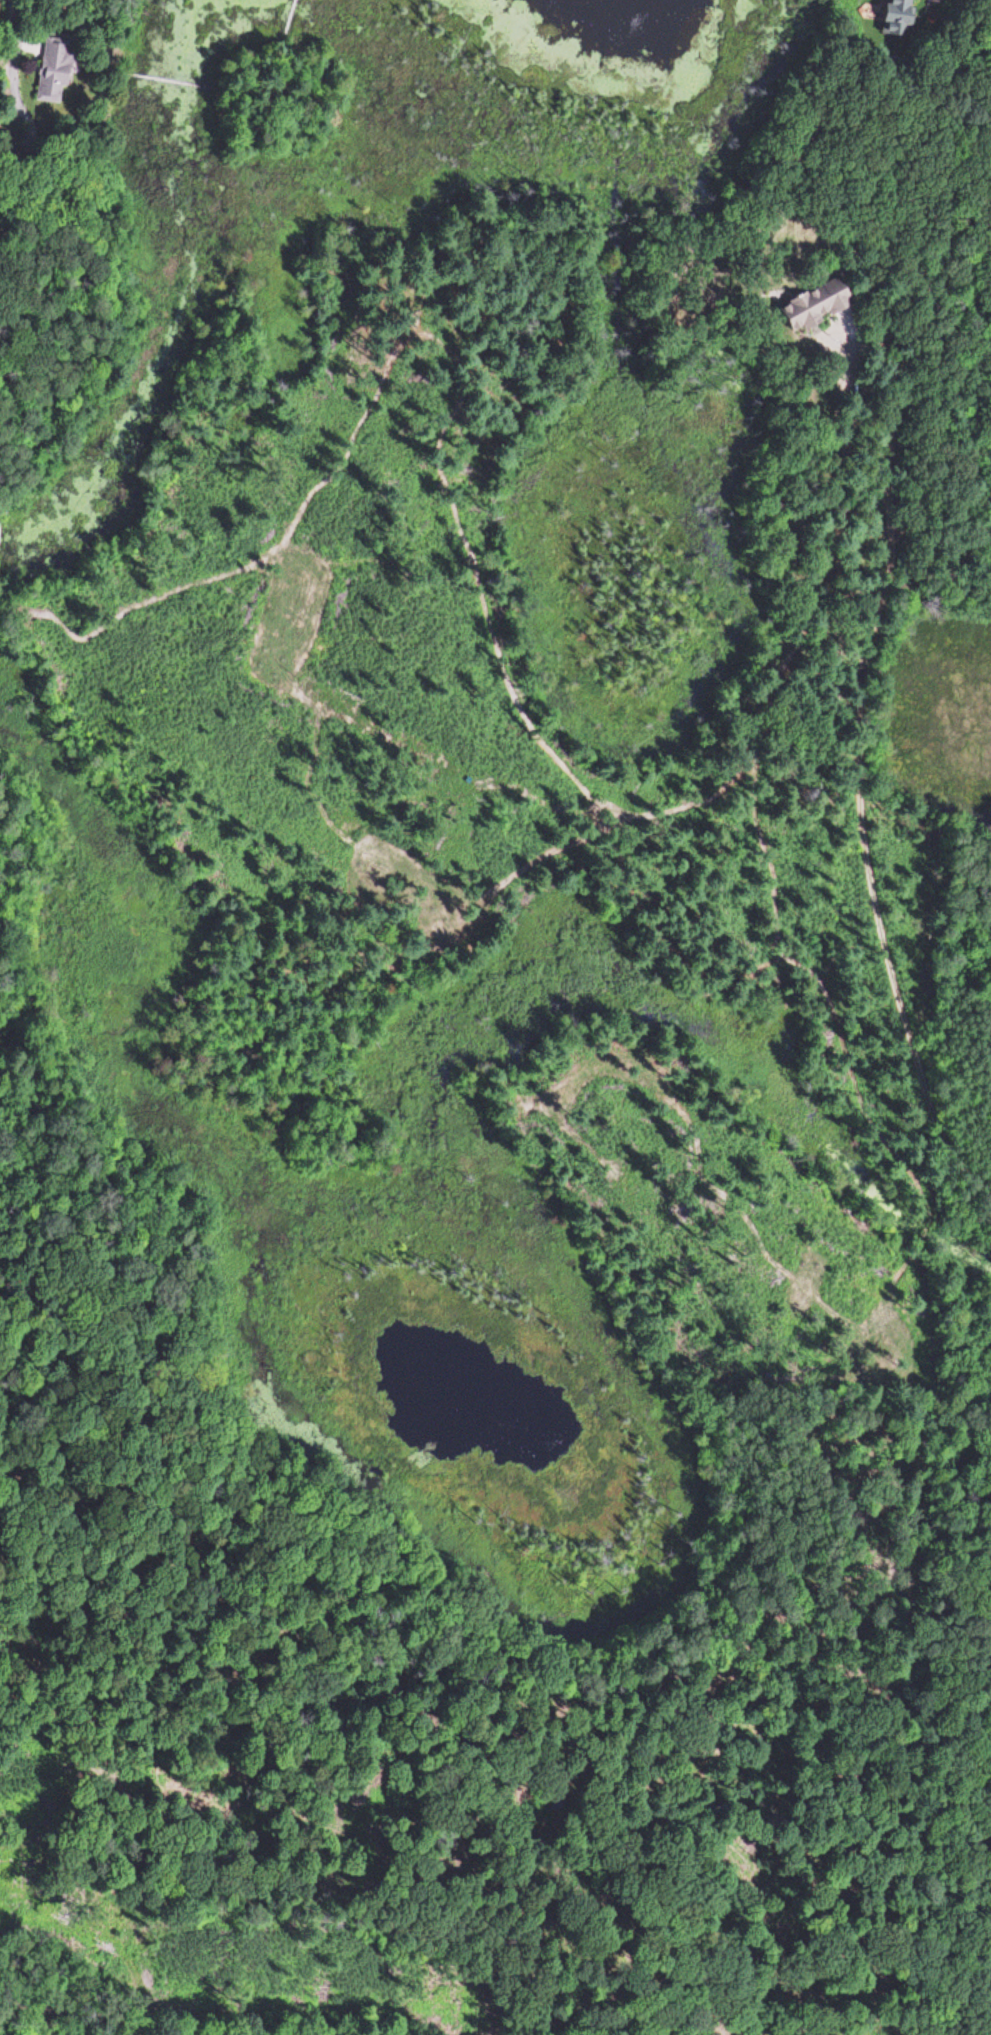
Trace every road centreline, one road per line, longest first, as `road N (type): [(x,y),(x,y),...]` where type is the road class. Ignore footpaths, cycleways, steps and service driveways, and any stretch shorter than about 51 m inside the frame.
road 1 (track): [(990,1196),(943,1143),(919,1081),(864,861),(854,714),(891,558),(891,438),(903,383),(940,253),(990,177)]
road 2 (track): [(0,2018),(132,2032)]

